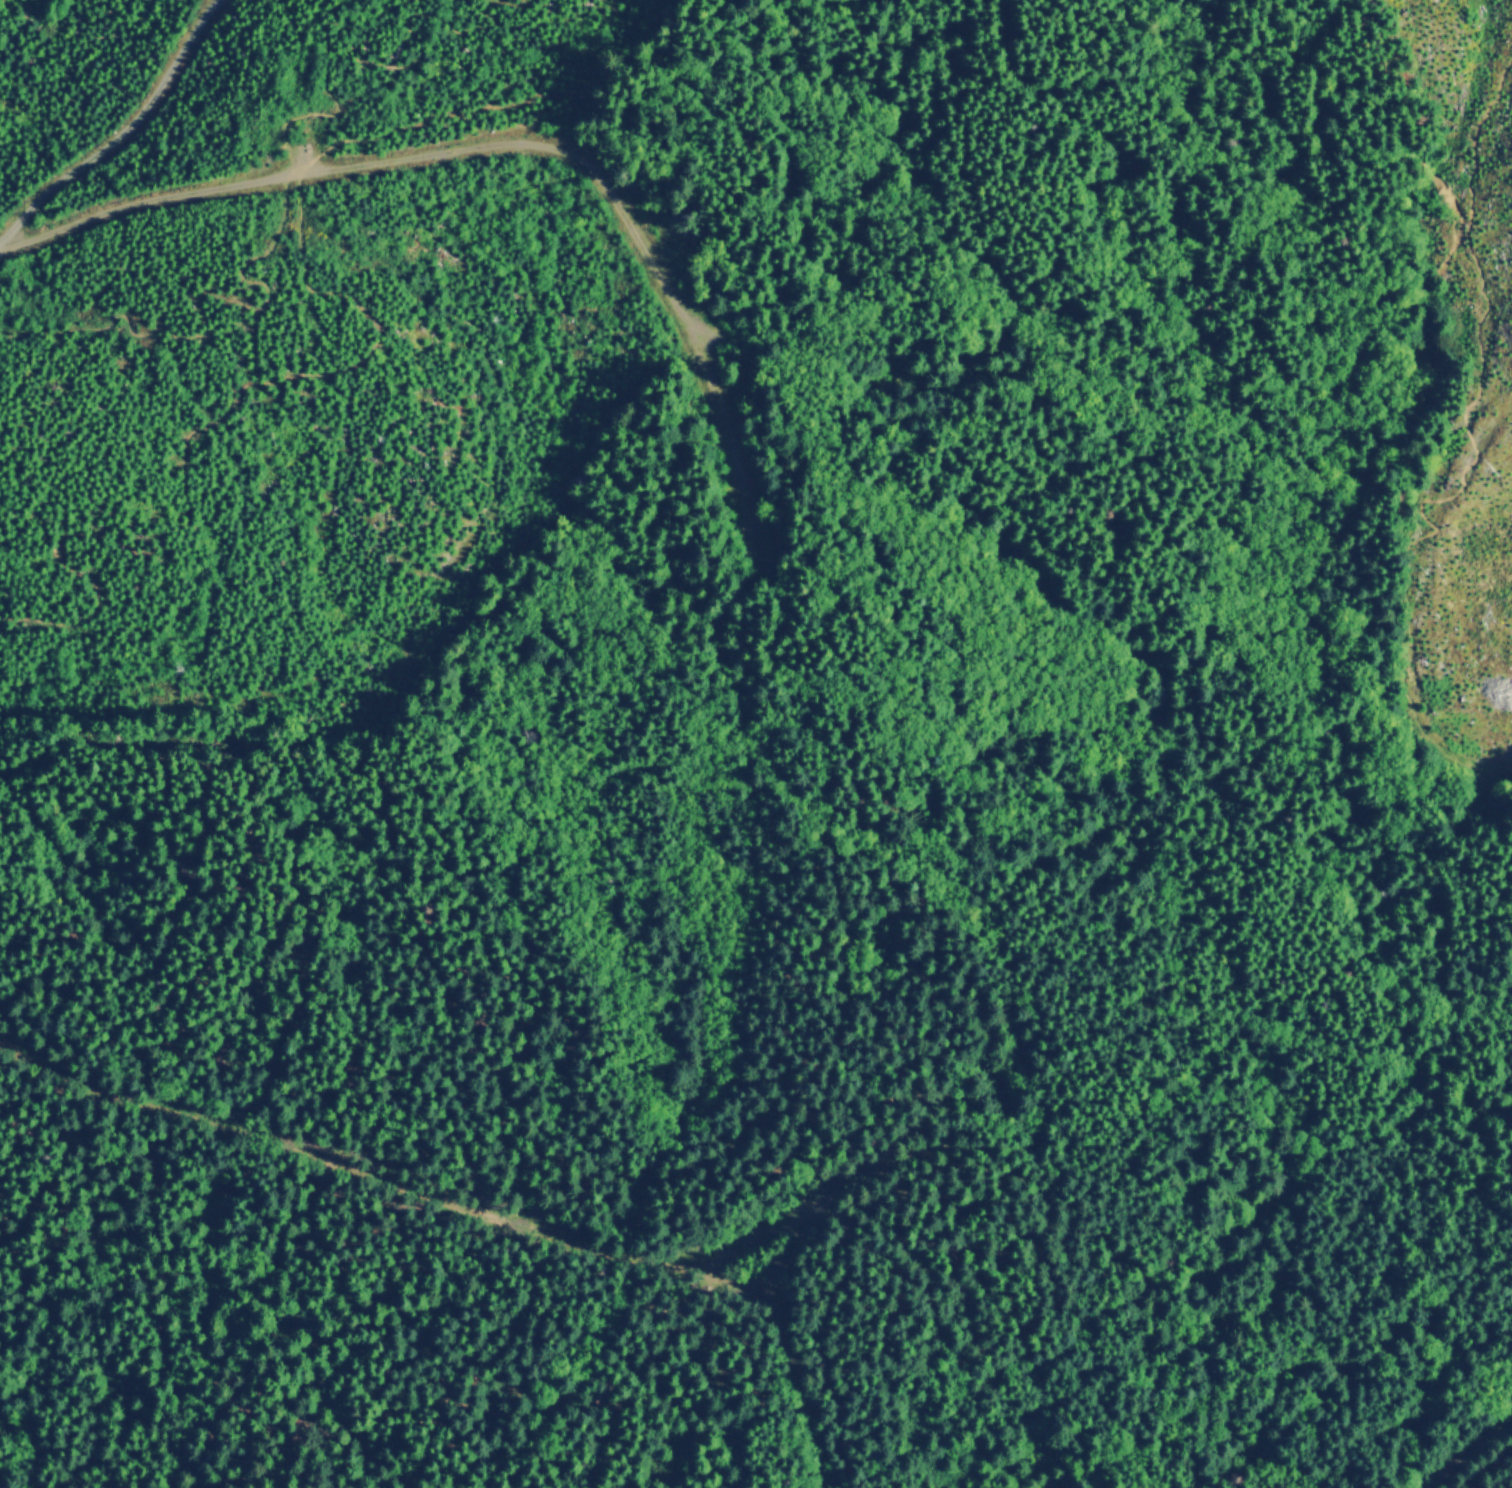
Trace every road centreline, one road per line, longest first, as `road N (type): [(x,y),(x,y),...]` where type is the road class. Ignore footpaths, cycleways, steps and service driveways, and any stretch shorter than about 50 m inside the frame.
road 1 (track): [(0,246),(119,204),(207,187),(488,144),(558,149),(591,173),(614,207),(707,370),(760,556)]
road 2 (track): [(212,0),(132,122),(0,236)]
road 3 (track): [(1431,660),(1425,741),(1456,780),(1511,779)]

